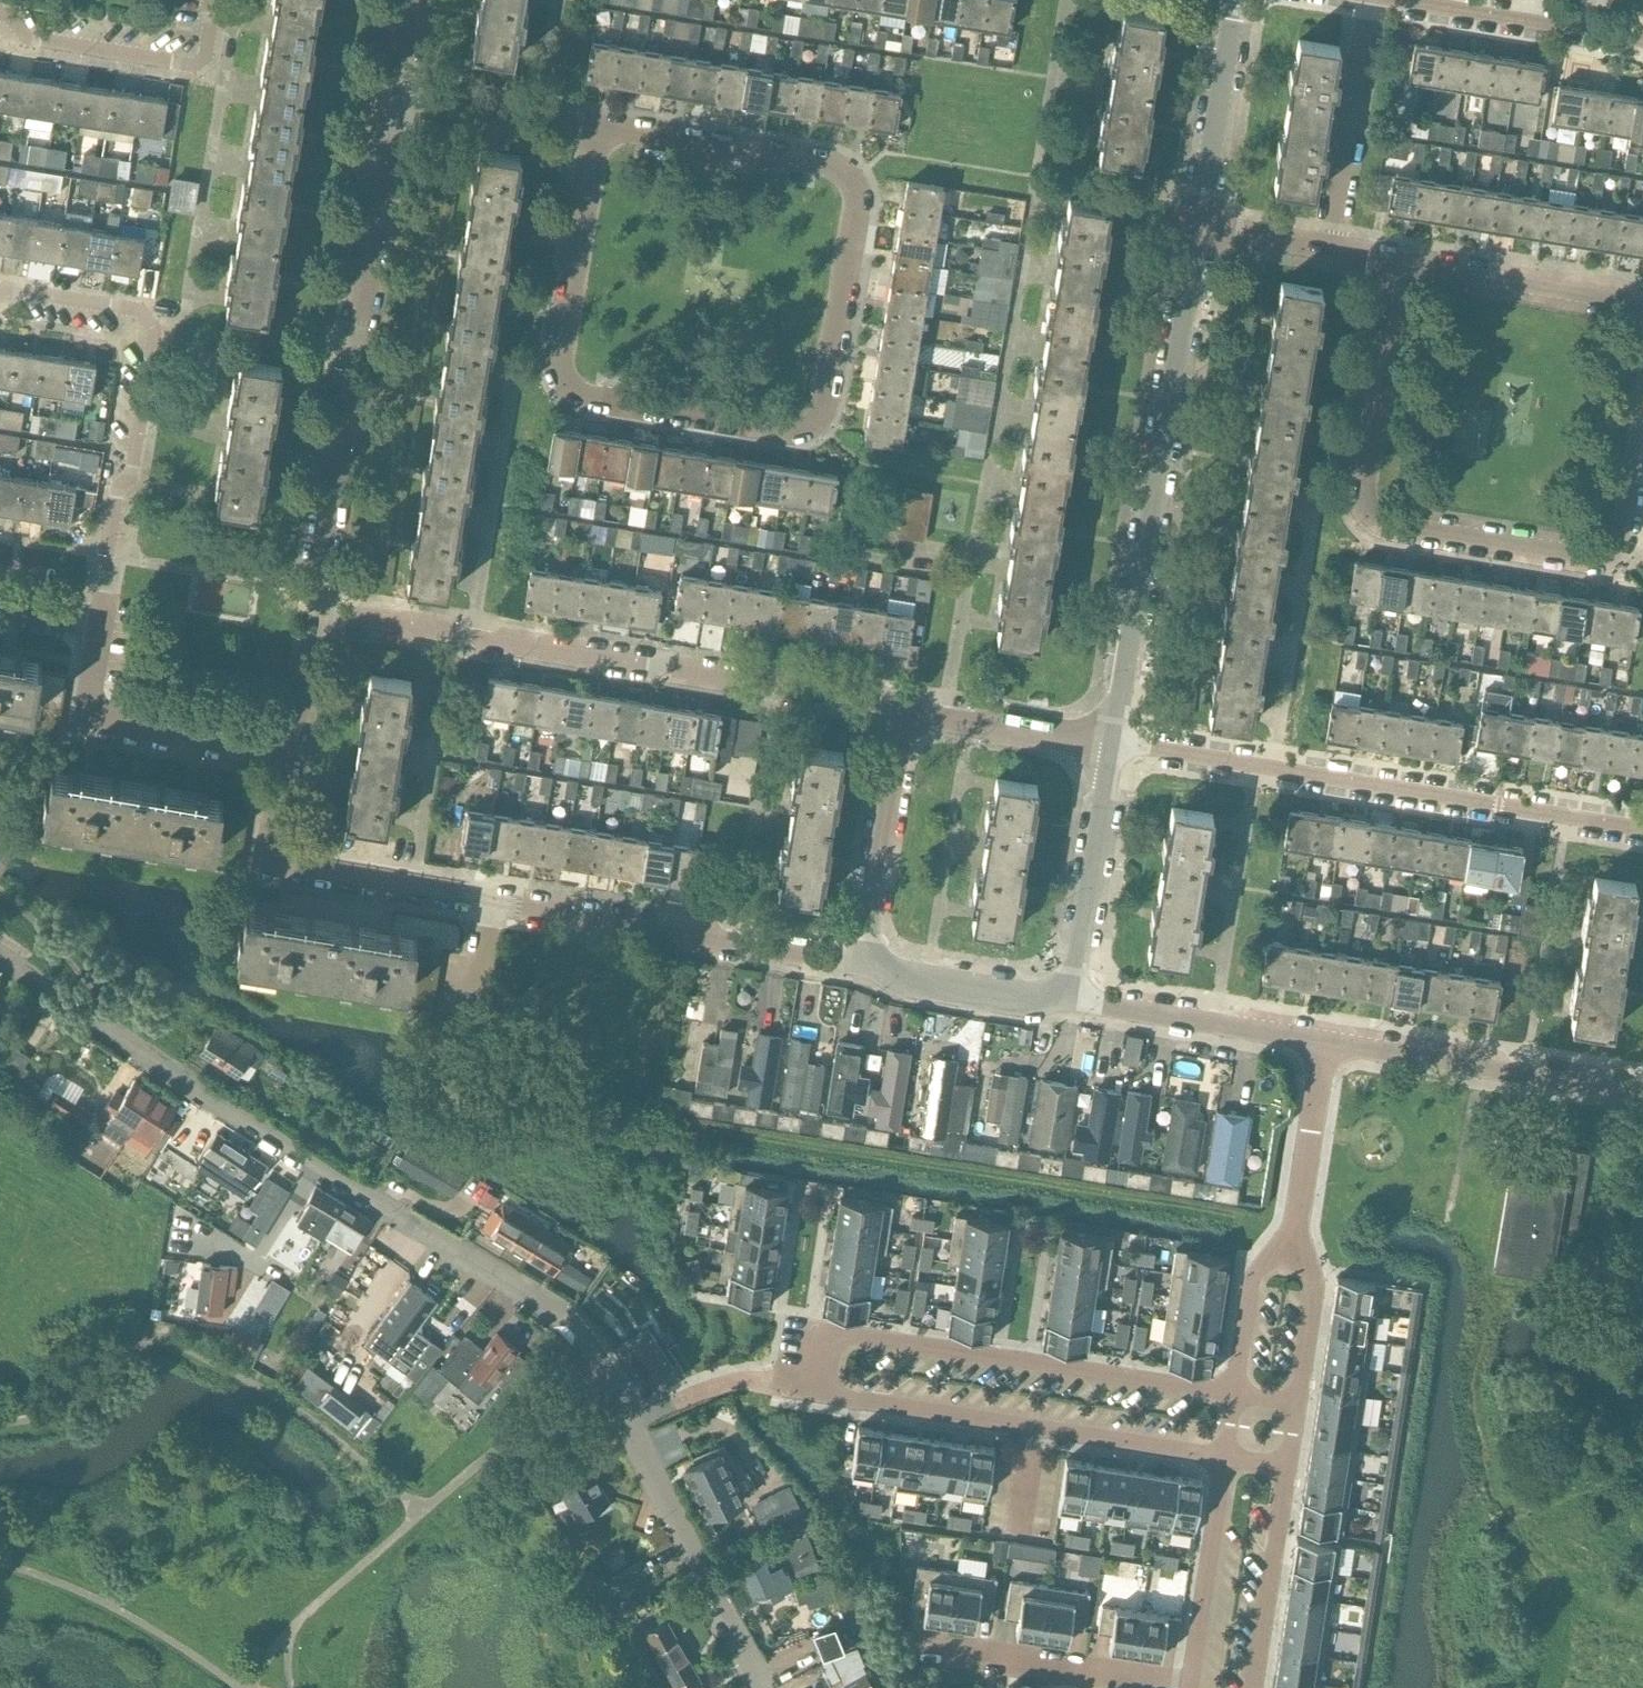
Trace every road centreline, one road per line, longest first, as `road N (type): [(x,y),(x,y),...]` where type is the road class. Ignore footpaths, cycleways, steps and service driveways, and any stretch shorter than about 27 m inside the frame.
road 1 (residential): [(766,1687),(601,1357),(546,1304),(0,956)]
road 2 (residential): [(1233,1396),(812,1328),(794,1338),(786,1384),(1223,1457)]
road 3 (residential): [(864,967),(271,863),(291,748)]
road 4 (residential): [(1398,257),(1361,498),(1378,526),(1587,561),(1610,554),(1624,535),(1642,416)]
road 5 (residential): [(907,711),(315,606)]
road 6 (residential): [(1642,830),(1113,743)]
road 7 (tertiary): [(1113,743),(1196,223)]
road 8 (residential): [(598,128),(560,389),(816,429)]
road 9 (residential): [(816,429),(855,174),(598,128)]
road 10 (residential): [(315,606),(396,95)]
road 11 (residential): [(96,629),(148,318),(0,295)]
road 12 (residential): [(1323,1041),(1642,1094)]
road 13 (residential): [(291,748),(85,713),(96,629)]
road 14 (residential): [(0,13),(31,40),(205,66),(216,0)]
road 15 (residential): [(1179,1687),(918,1648)]
road 16 (tertiary): [(1071,1000),(1113,743)]
road 17 (tertiary): [(864,967),(907,711)]
road 18 (residential): [(1071,1000),(1323,1041)]
road 19 (residential): [(1642,41),(1401,0)]
road 20 (residential): [(1638,300),(1398,257)]
road 21 (residential): [(1223,1457),(1189,1687)]
road 22 (tertiary): [(1196,223),(1234,0)]
road 23 (residential): [(1254,1687),(1286,1467)]
road 24 (tertiary): [(1071,1000),(864,967)]
road 25 (residential): [(1323,1041),(1292,1248)]
road 26 (tertiary): [(907,711),(1113,743)]
road 27 (residential): [(1196,223),(1398,257)]
road 28 (residential): [(598,128),(396,95)]
road 29 (residential): [(1292,1248),(1256,1274),(1233,1396)]
road 30 (residential): [(1295,1405),(1314,1283),(1292,1248)]
road 31 (residential): [(291,748),(315,606)]

